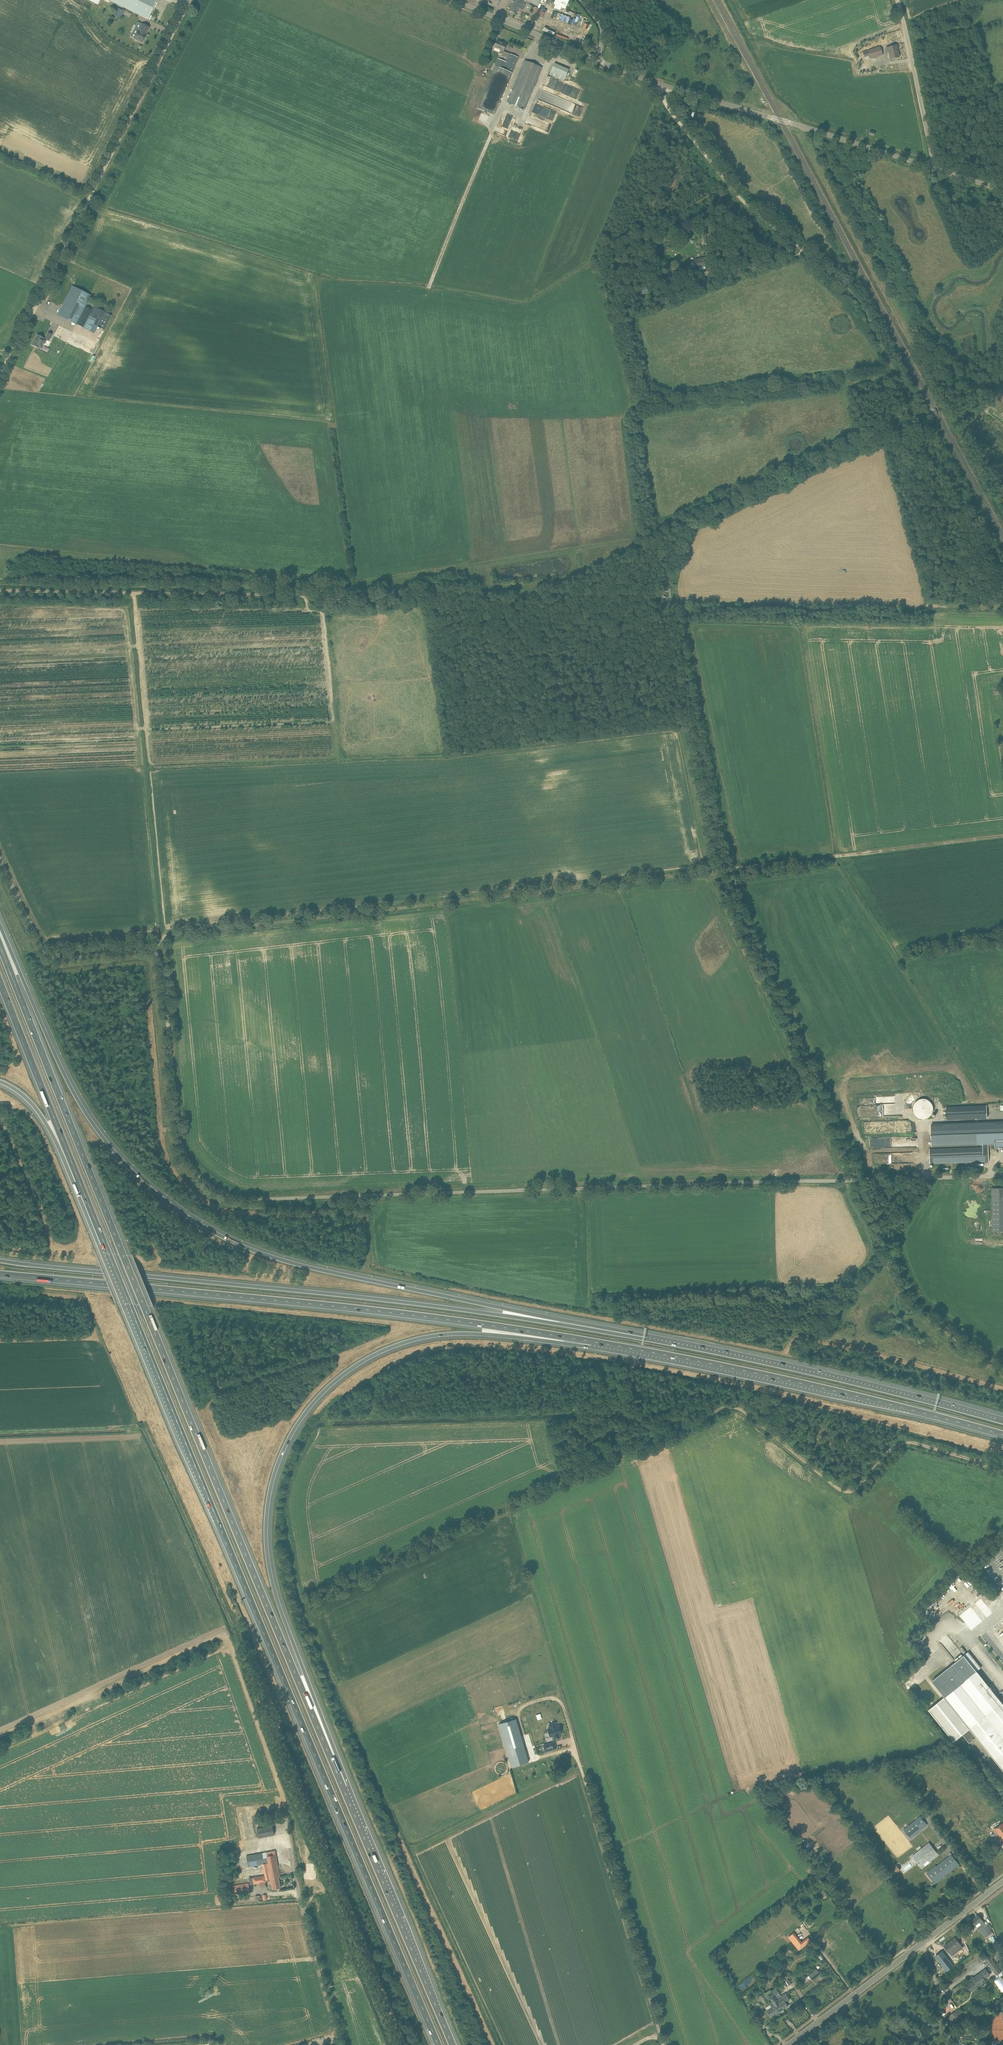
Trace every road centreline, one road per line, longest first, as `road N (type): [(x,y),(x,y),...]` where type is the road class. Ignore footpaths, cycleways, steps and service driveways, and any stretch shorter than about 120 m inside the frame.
road 1 (motorway): [(73,1166),(440,2044)]
road 2 (motorway): [(344,1788),(0,945)]
road 3 (track): [(1002,836),(205,932),(164,940),(152,952)]
road 4 (motorway): [(647,1337),(300,1265),(190,1218),(97,1129),(0,924)]
road 5 (unclassified): [(206,1181),(259,1199),(1002,1175)]
road 6 (motorway): [(344,1788),(270,1568),(269,1503),(295,1431),(343,1375),(408,1342),(481,1334),(593,1341)]
road 7 (track): [(0,591),(662,599)]
road 8 (motorway): [(647,1337),(0,1261)]
road 9 (motorway): [(0,1274),(593,1341)]
road 10 (unclassified): [(206,1181),(179,1134),(159,958),(144,950),(50,956),(0,858)]
road 11 (motorway): [(593,1341),(1002,1434)]
road 12 (unclassified): [(0,375),(187,0)]
road 13 (track): [(661,84),(683,126),(743,198),(855,297),(895,371)]
road 14 (track): [(683,1426),(723,1409),(741,1410),(846,1491),(901,1441),(1002,1462)]
road 15 (motorway): [(1002,1421),(647,1337)]
road 16 (unclassified): [(935,168),(661,84),(596,56)]
road 17 (unclassified): [(664,2044),(580,1758)]
road 18 (motorway): [(453,2044),(344,1788)]
road 19 (track): [(735,868),(675,598)]
road 20 (tertiary): [(789,2044),(1002,1881)]
road 21 (track): [(215,1639),(0,1738)]
road 22 (motorway): [(0,983),(73,1166)]
road 23 (track): [(428,291),(494,131)]
road 24 (unclassified): [(935,168),(896,0)]
road 25 (unclassified): [(340,2044),(302,1898)]
road 26 (unclassified): [(596,56),(462,0)]

